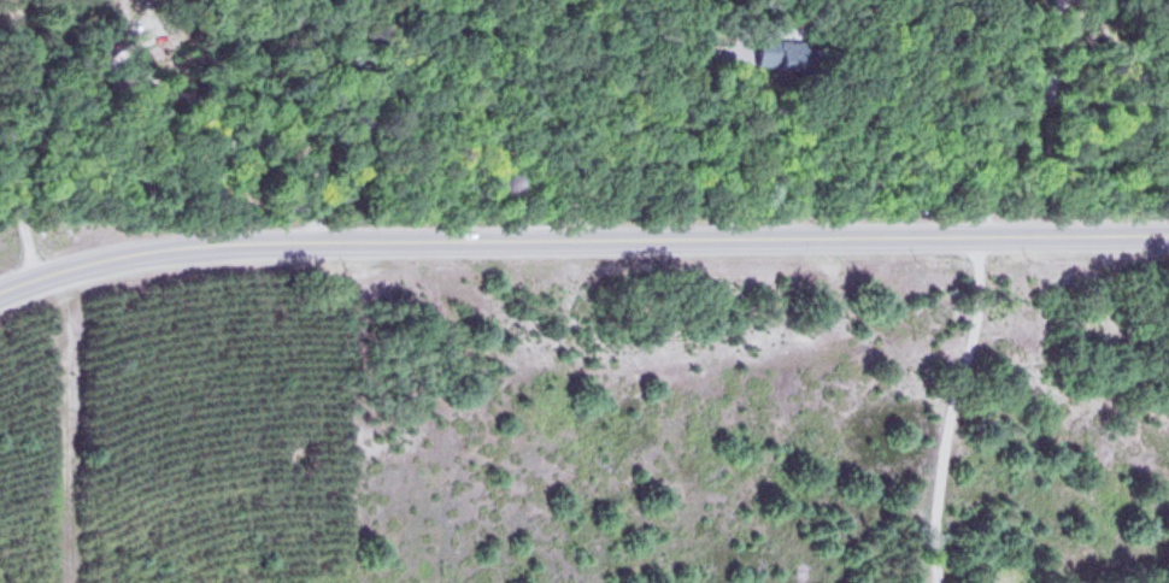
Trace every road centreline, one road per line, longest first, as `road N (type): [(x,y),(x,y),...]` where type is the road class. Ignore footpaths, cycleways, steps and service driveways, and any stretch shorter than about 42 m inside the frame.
road 1 (secondary): [(0,294),(80,267),(194,249),(1168,233)]

